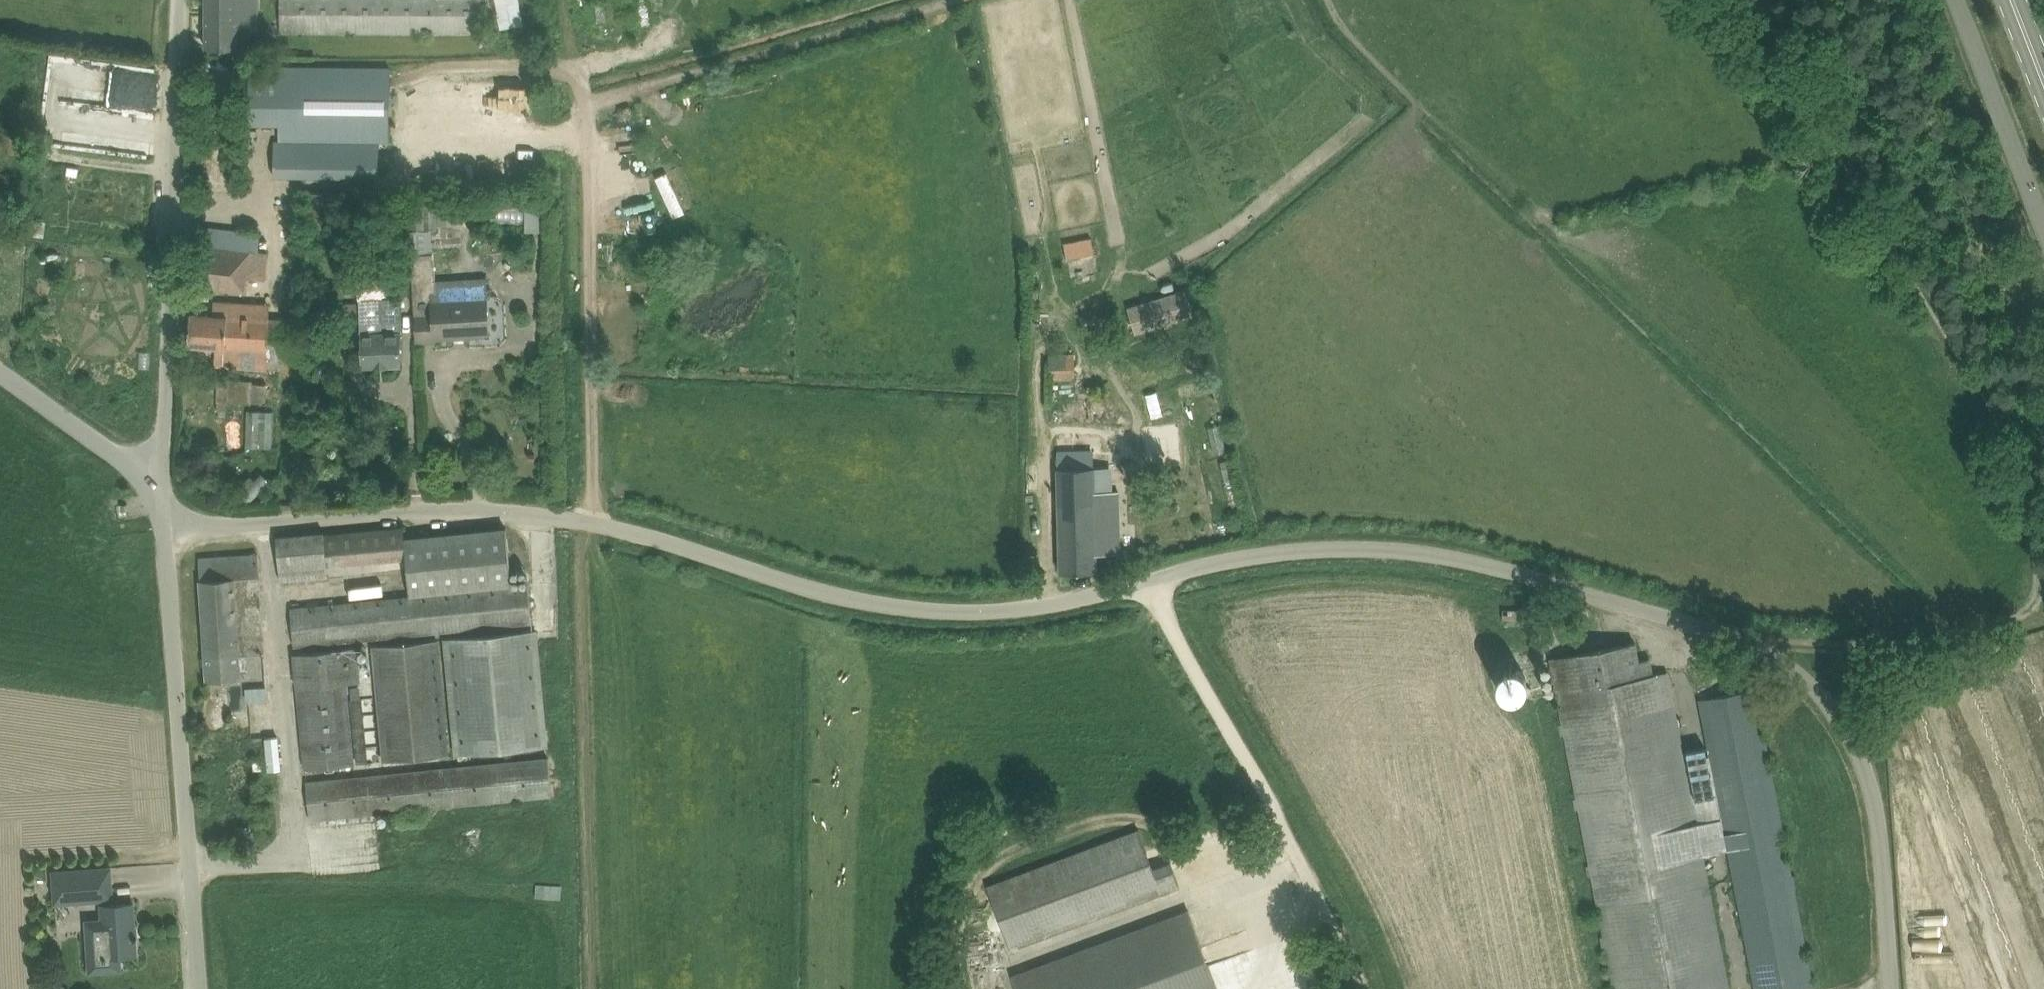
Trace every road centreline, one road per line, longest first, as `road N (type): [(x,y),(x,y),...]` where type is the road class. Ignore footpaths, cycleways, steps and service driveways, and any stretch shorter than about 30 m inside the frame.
road 1 (unclassified): [(1802,655),(1743,647),(1554,582),(1423,557),(1314,554),(1222,563),(1050,606),(960,611),(863,602),(594,523),(498,510),(164,531)]
road 2 (track): [(1961,635),(2004,625),(2027,604),(2041,576),(2041,509),(2015,437),(1907,282),(1750,0)]
road 3 (track): [(405,158),(404,81),(445,68),(548,66),(574,77),(589,105),(594,523)]
road 4 (track): [(1375,988),(1148,583)]
road 5 (unclassified): [(163,460),(183,0)]
road 6 (unclassified): [(198,988),(164,531)]
road 7 (unclassified): [(1893,988),(1887,845),(1875,788),(1844,717),(1802,655)]
road 8 (unclassified): [(2043,223),(1958,0)]
road 9 (unclassified): [(163,460),(121,458),(0,372)]
road 10 (unclassified): [(1802,655),(1961,635)]

